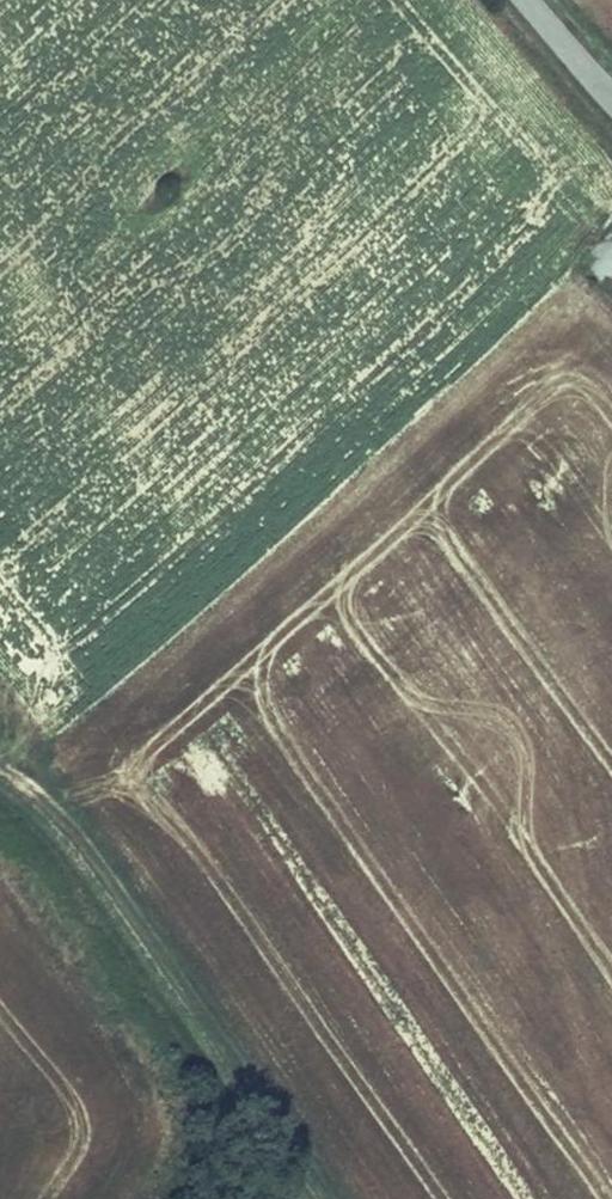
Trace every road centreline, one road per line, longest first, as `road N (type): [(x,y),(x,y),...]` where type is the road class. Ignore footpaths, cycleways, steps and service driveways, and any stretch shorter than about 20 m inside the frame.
road 1 (track): [(331,1198),(107,861),(0,768)]
road 2 (tertiary): [(611,99),(527,0)]

